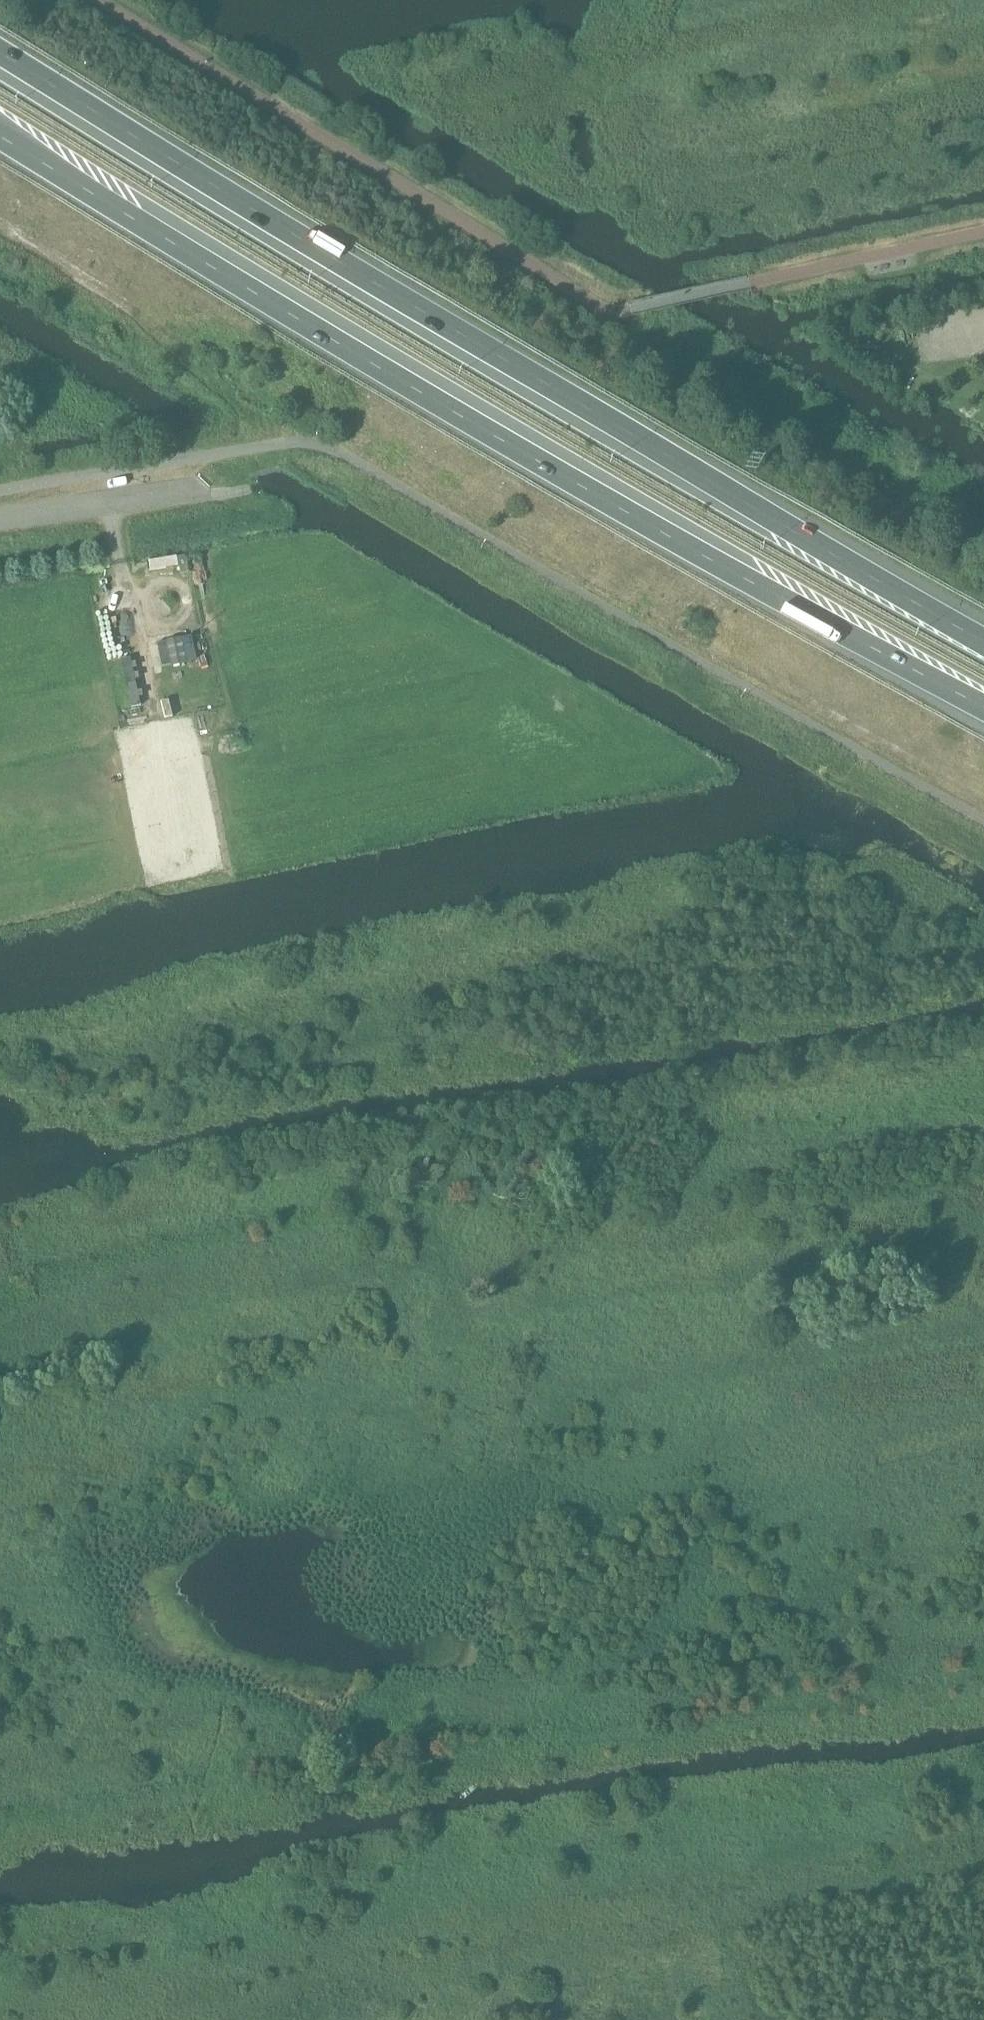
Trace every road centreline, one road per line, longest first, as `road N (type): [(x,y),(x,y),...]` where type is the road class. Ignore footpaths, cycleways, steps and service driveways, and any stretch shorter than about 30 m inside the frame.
road 1 (motorway): [(983,634),(0,57)]
road 2 (motorway): [(0,134),(422,389),(983,706)]
road 3 (unclassified): [(0,520),(252,488)]
road 4 (track): [(120,563),(150,722)]

